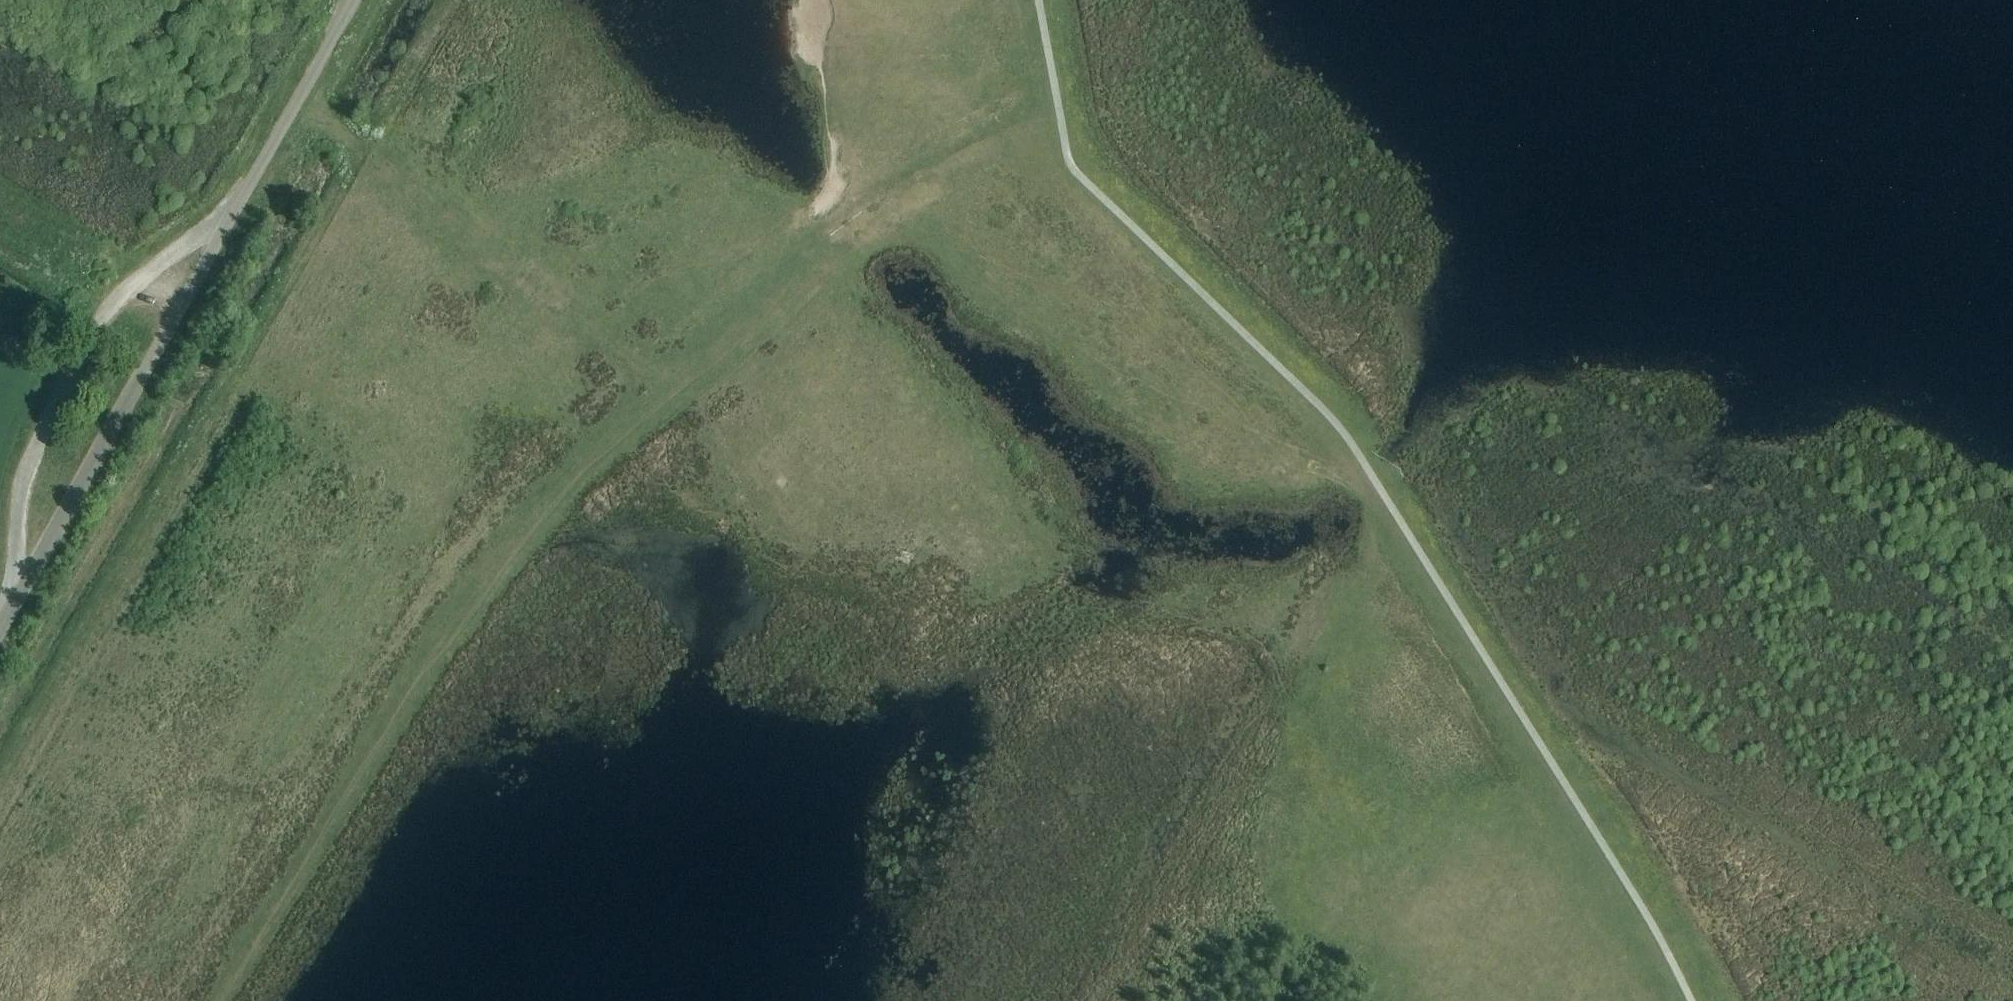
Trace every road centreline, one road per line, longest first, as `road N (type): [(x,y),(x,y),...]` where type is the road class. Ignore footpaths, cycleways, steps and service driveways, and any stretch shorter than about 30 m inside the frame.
road 1 (tertiary): [(0,629),(354,0)]

